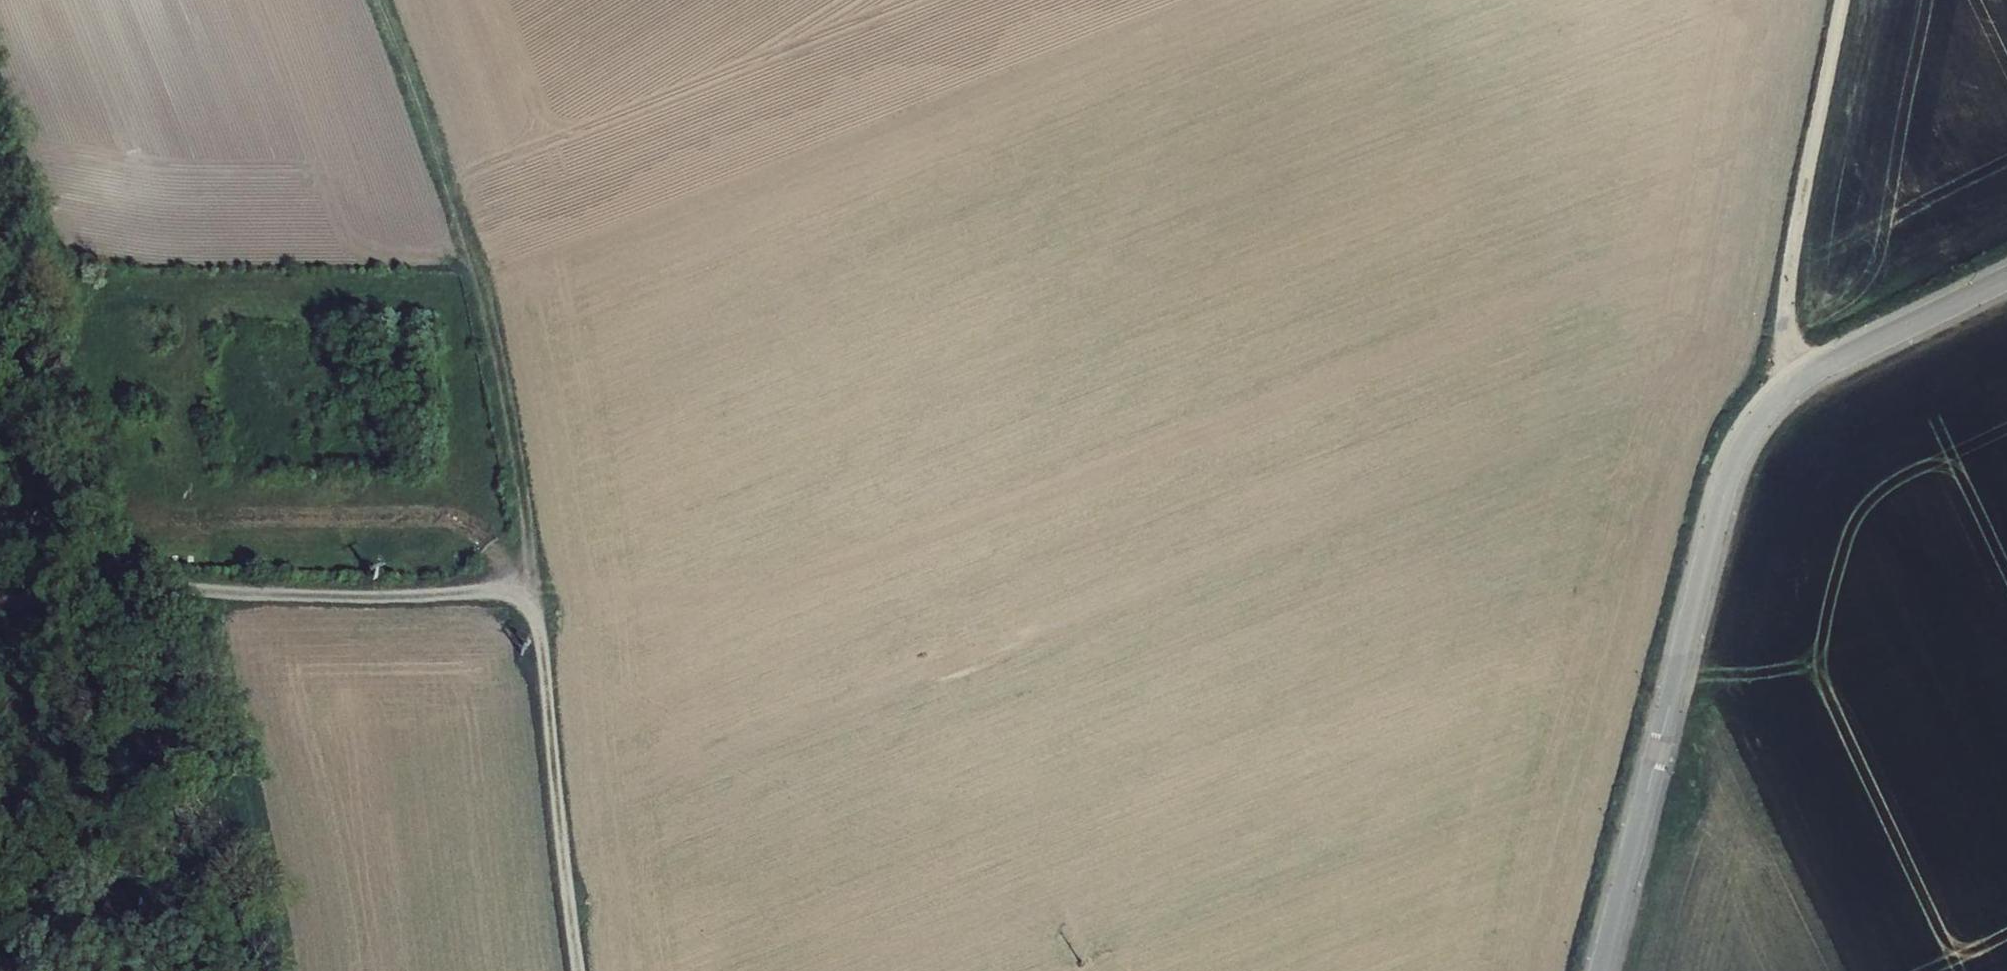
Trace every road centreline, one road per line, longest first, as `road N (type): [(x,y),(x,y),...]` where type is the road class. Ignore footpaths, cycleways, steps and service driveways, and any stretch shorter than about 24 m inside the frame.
road 1 (track): [(379,0),(482,294),(513,422),(584,970)]
road 2 (unclassified): [(1603,970),(1724,489),(1749,432),(1816,368),(2006,276)]
road 3 (track): [(1841,0),(1790,264),(1785,333),(1799,381)]

